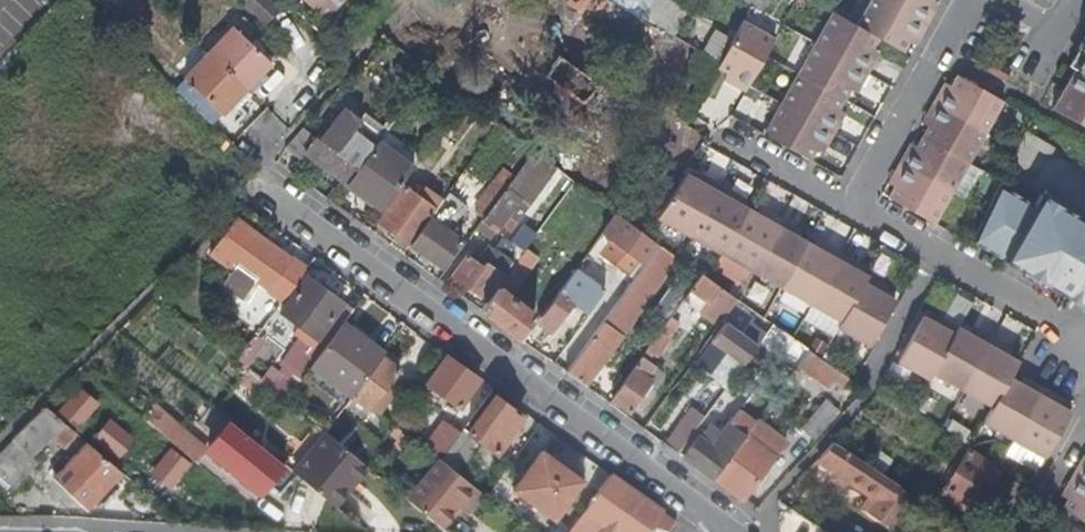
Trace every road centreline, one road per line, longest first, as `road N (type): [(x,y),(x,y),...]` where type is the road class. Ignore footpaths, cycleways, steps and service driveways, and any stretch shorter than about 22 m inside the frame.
road 1 (residential): [(717,531),(253,180)]
road 2 (residential): [(970,0),(865,190),(865,213),(1084,341)]

